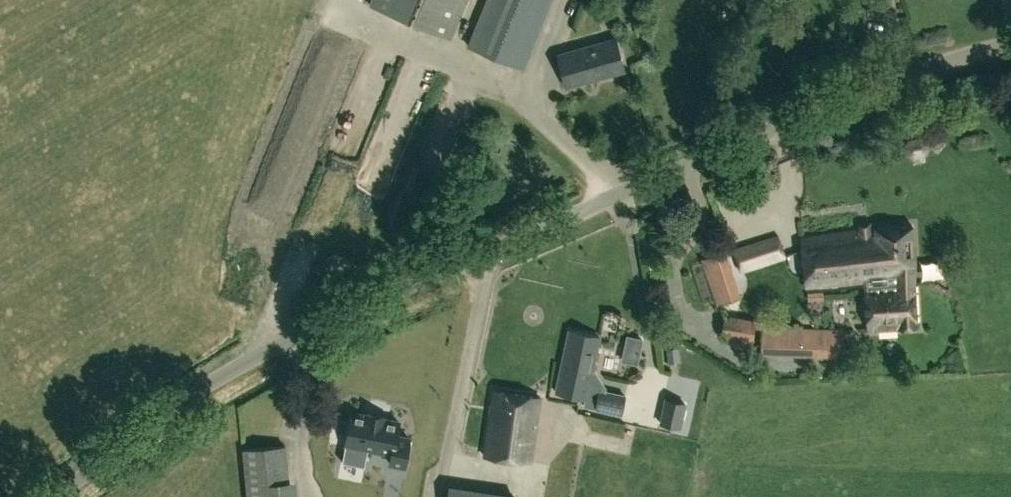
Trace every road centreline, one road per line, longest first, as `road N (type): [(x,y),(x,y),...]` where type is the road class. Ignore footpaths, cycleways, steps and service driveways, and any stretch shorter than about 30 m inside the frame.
road 1 (unclassified): [(45,496),(165,411),(283,342),(797,118),(913,72),(1010,45)]

